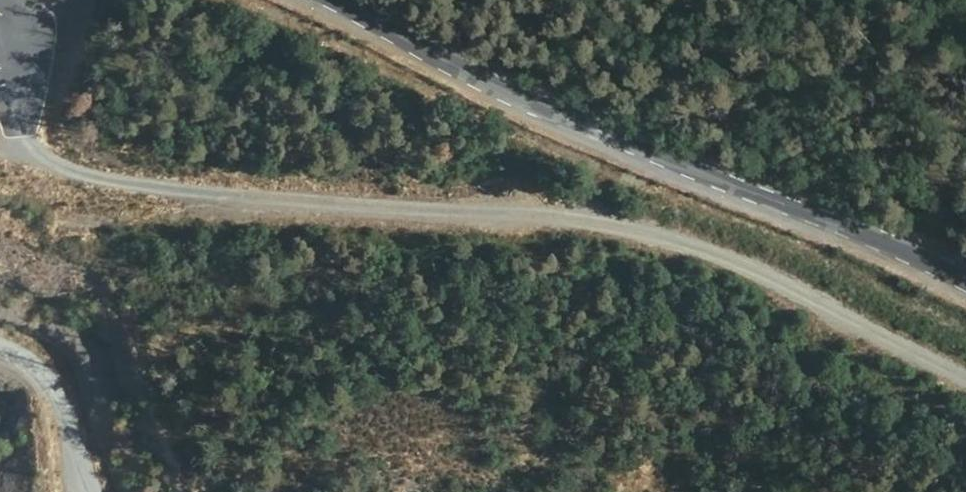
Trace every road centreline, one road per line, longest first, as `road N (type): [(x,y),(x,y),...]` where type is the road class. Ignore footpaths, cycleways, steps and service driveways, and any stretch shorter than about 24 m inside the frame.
road 1 (track): [(29,141),(52,173),(191,208),(550,214),(697,247),(965,380)]
road 2 (residential): [(965,282),(660,156),(329,0)]

